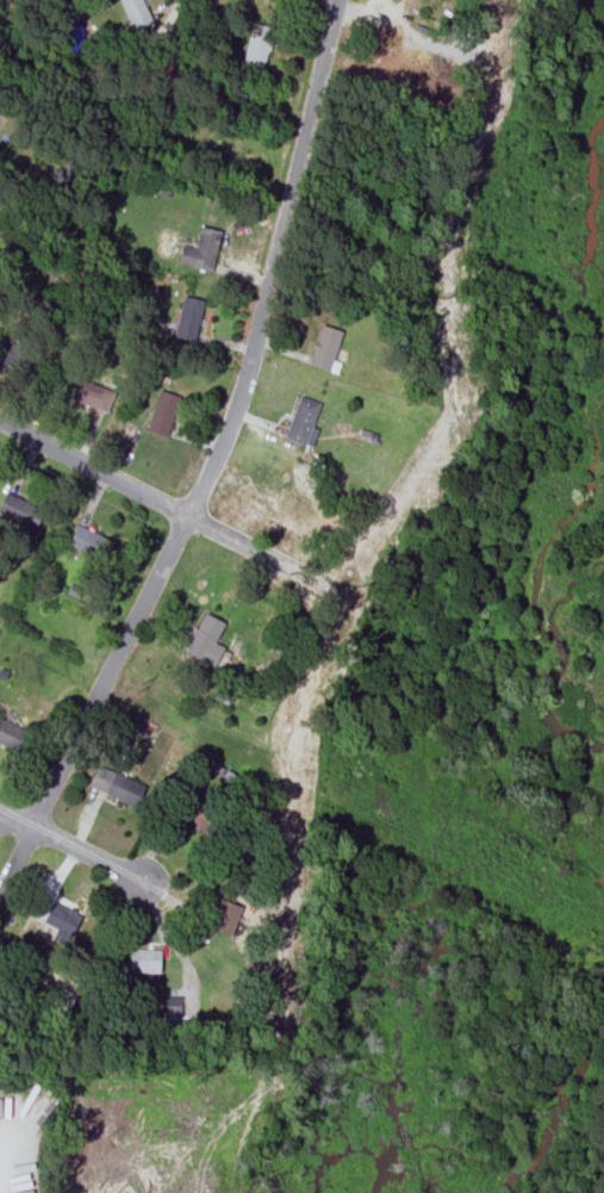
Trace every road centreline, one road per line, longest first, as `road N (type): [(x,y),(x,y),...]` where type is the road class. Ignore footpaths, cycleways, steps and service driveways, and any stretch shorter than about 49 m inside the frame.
road 1 (residential): [(30,827),(237,402),(334,0)]
road 2 (residential): [(0,423),(330,594)]
road 3 (residential): [(0,813),(142,882)]

